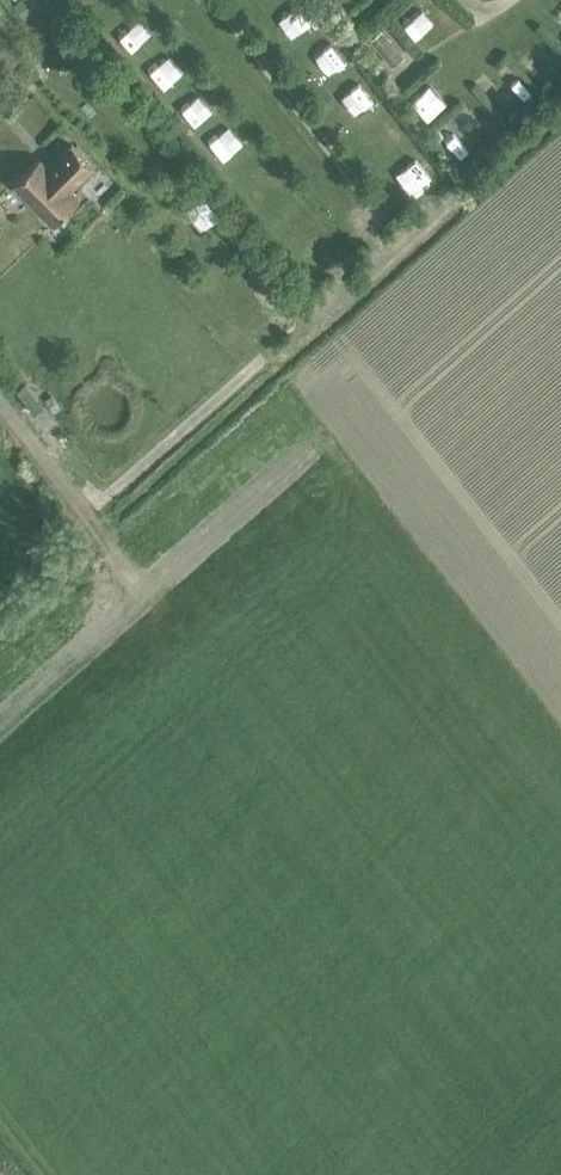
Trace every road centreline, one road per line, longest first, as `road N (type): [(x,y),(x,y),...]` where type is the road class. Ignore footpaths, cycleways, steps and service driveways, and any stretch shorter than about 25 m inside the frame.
road 1 (track): [(358,184),(215,0)]

